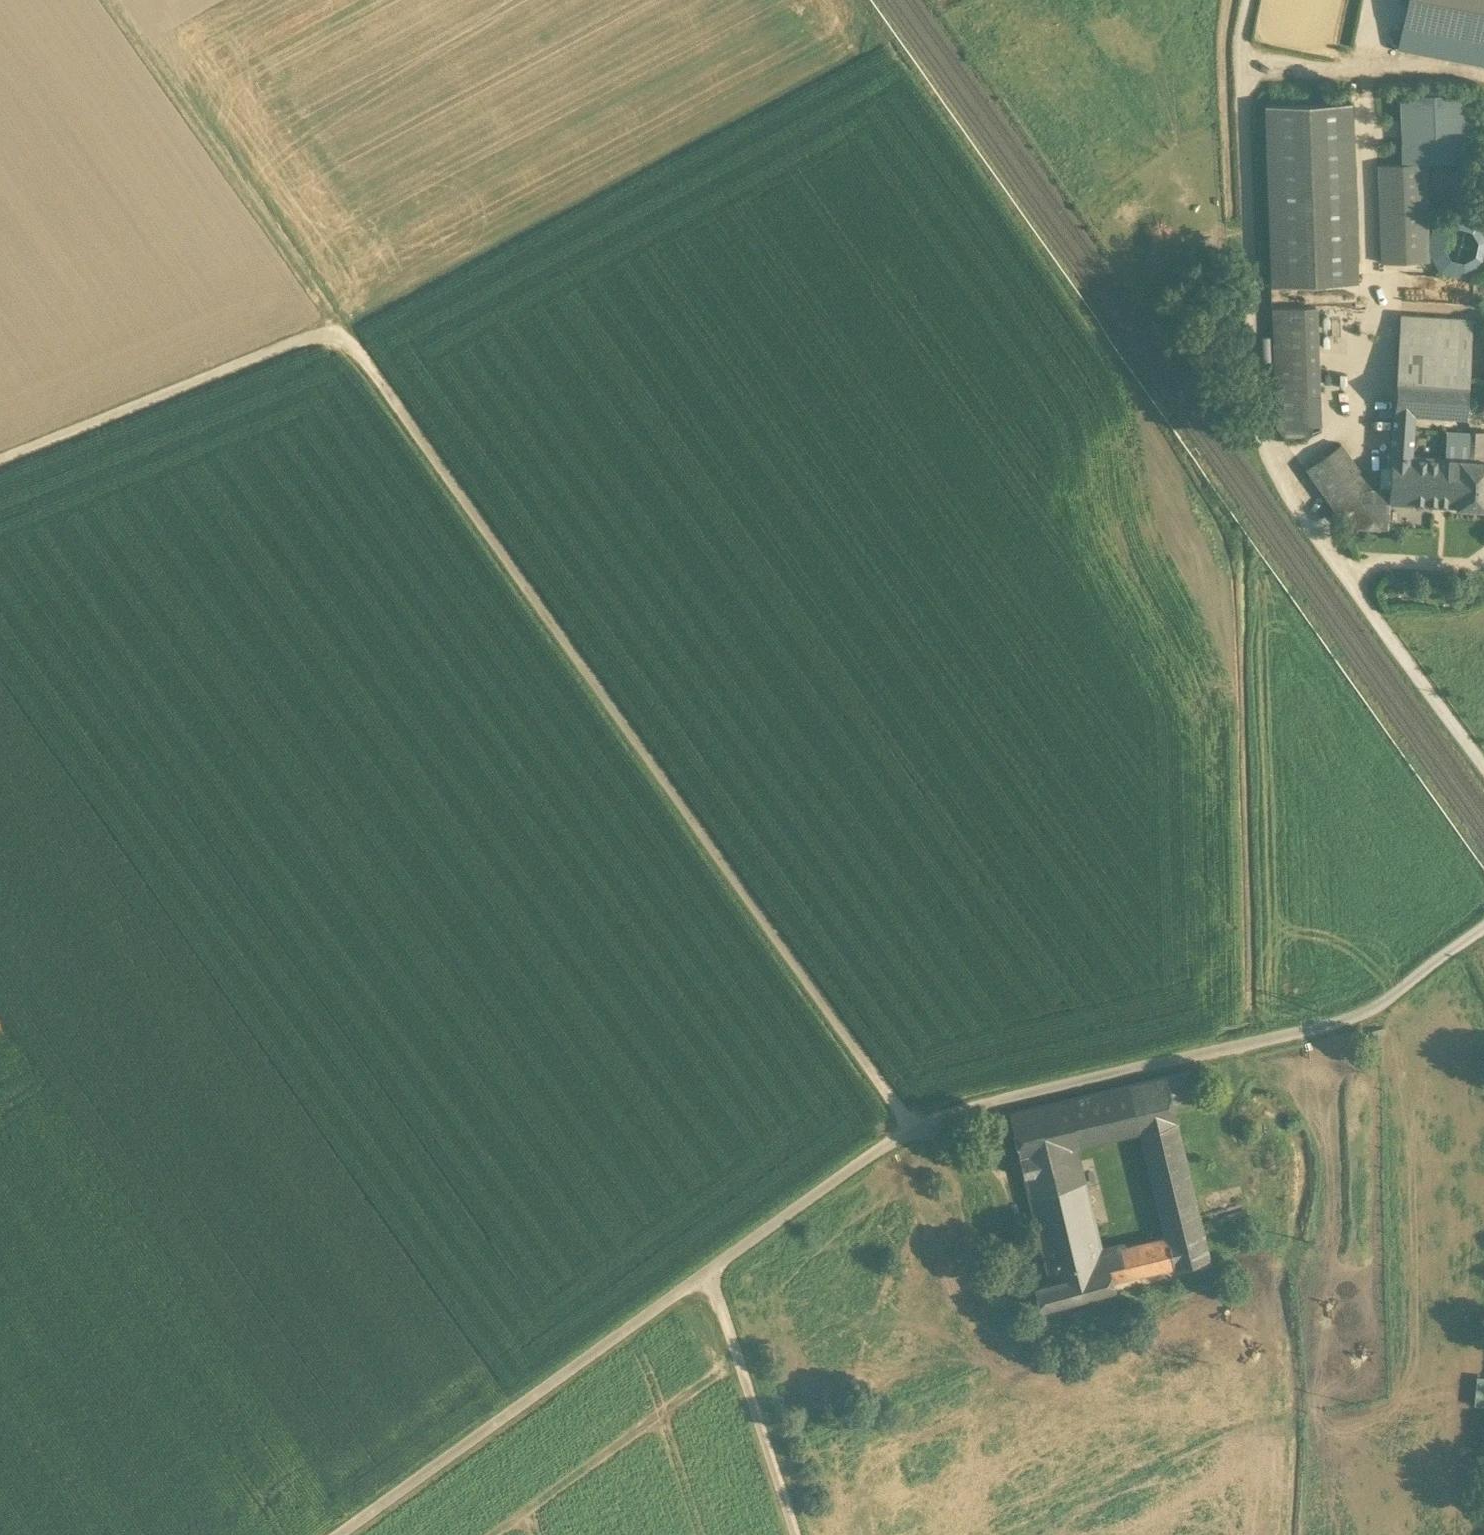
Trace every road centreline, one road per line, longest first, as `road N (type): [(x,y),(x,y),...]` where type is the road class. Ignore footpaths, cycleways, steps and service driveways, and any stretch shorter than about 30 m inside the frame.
road 1 (track): [(906,1127),(329,327),(0,458)]
road 2 (unclassified): [(703,1273),(906,1127),(1383,1007),(1483,929)]
road 3 (track): [(1253,0),(1243,44),(1259,431),(1483,751)]
road 4 (unclassified): [(703,1273),(336,1534)]
road 5 (unclassified): [(791,1534),(703,1273)]
road 6 (track): [(1355,571),(1483,554)]

